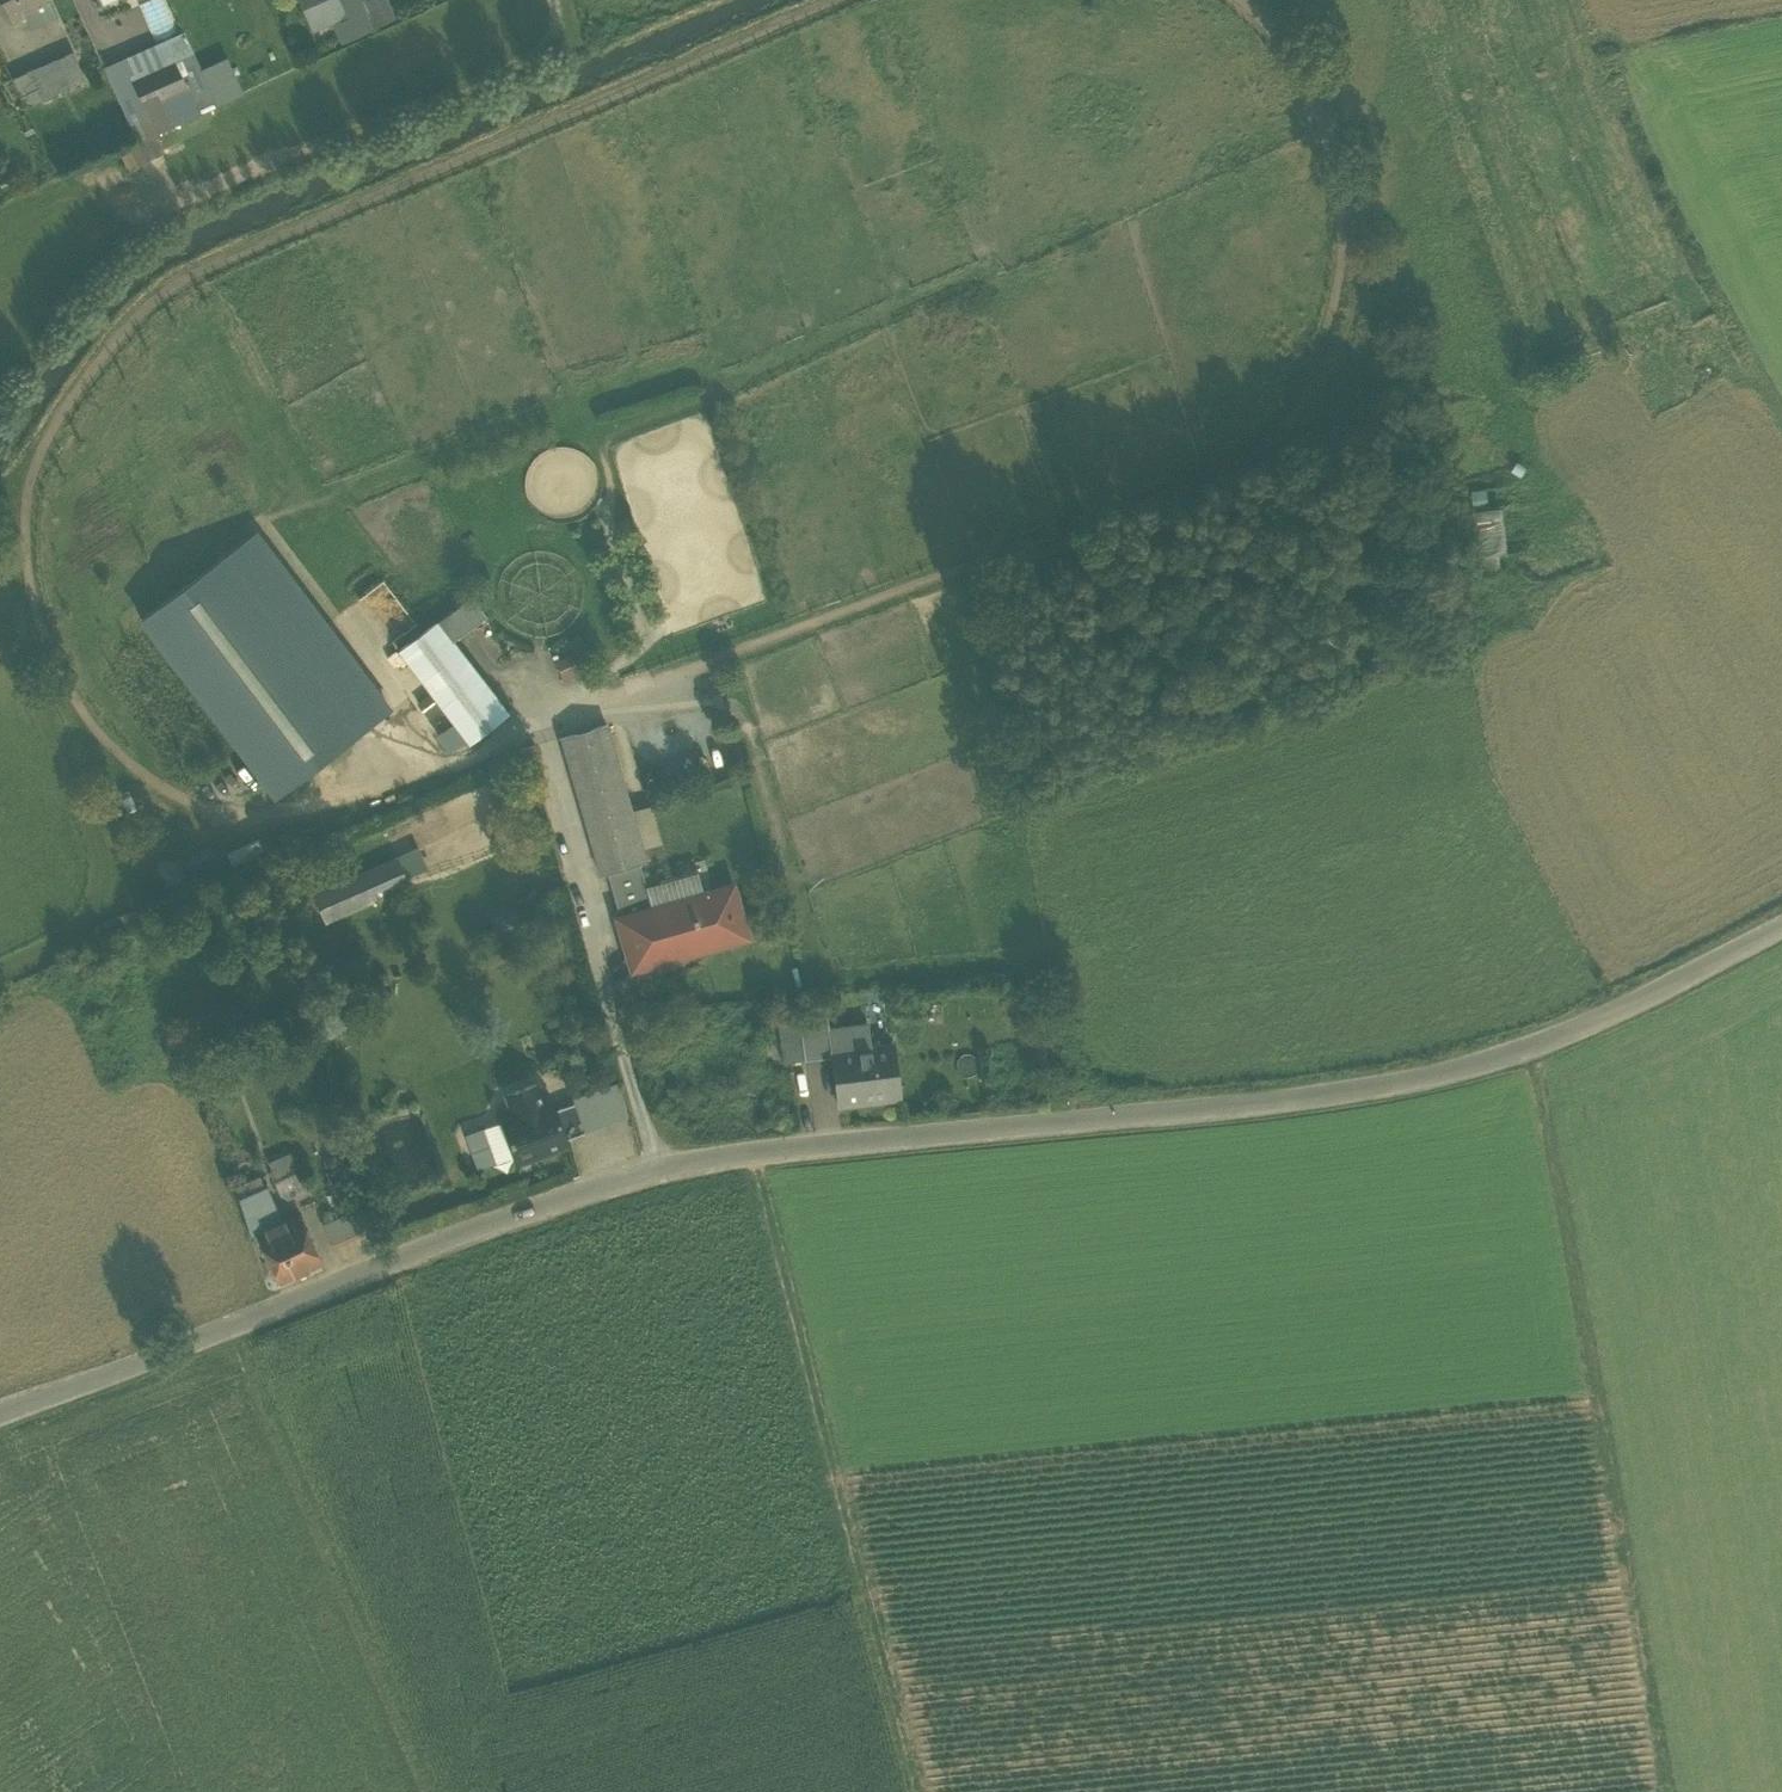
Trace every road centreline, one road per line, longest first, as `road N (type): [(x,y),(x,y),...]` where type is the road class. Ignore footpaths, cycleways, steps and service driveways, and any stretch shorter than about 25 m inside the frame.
road 1 (residential): [(1781,925),(1629,1008),(1493,1062),(1322,1097),(655,1165),(0,1414)]
road 2 (track): [(1551,1039),(1672,1791)]
road 3 (track): [(225,1325),(342,1581),(424,1791)]
road 4 (track): [(1717,323),(1781,424)]

